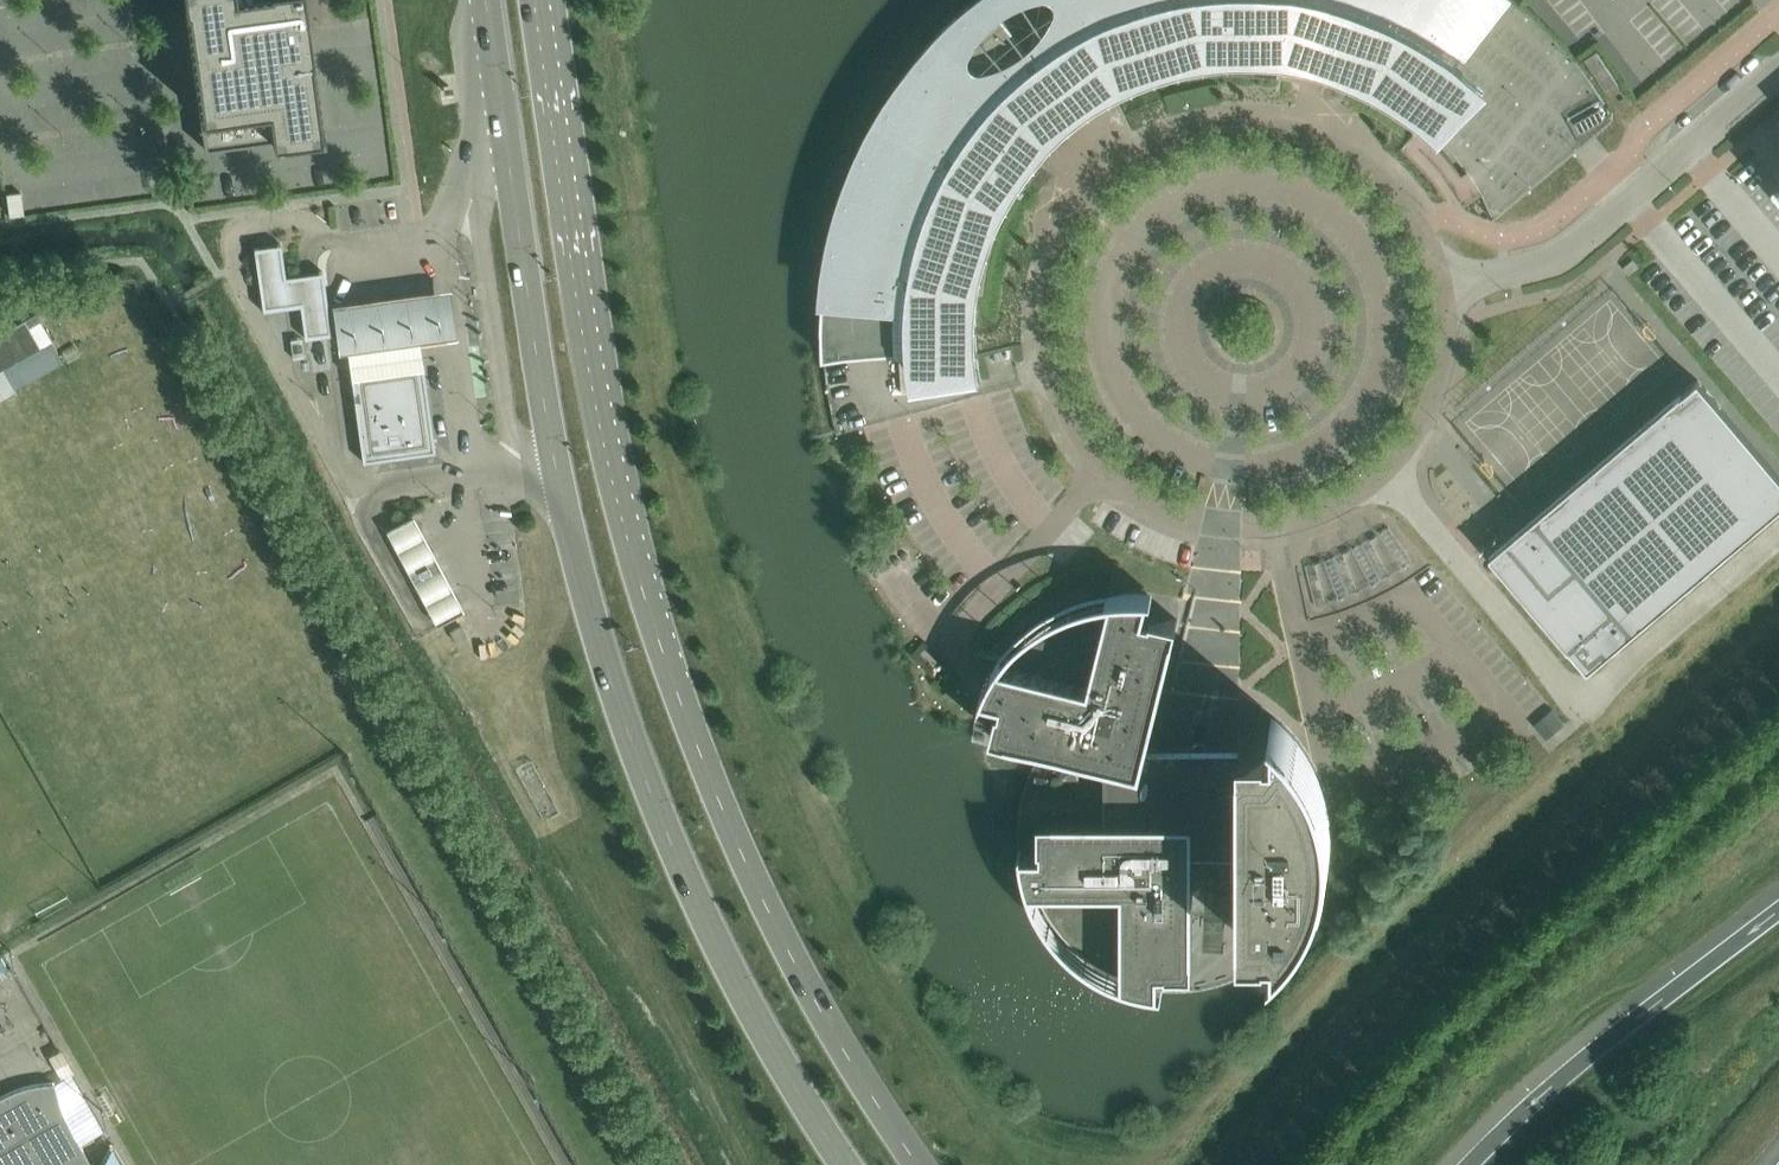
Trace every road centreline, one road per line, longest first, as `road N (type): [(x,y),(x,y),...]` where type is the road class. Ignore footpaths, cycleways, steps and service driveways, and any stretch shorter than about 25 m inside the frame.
road 1 (secondary): [(920,1164),(814,999),(678,696),(596,365),(543,0)]
road 2 (secondary): [(483,0),(554,459),(609,675),(697,900),(853,1164)]
road 3 (unclassified): [(1448,283),(1558,257),(1778,68)]
road 4 (motorway): [(1778,910),(1532,1107),(1475,1164)]

